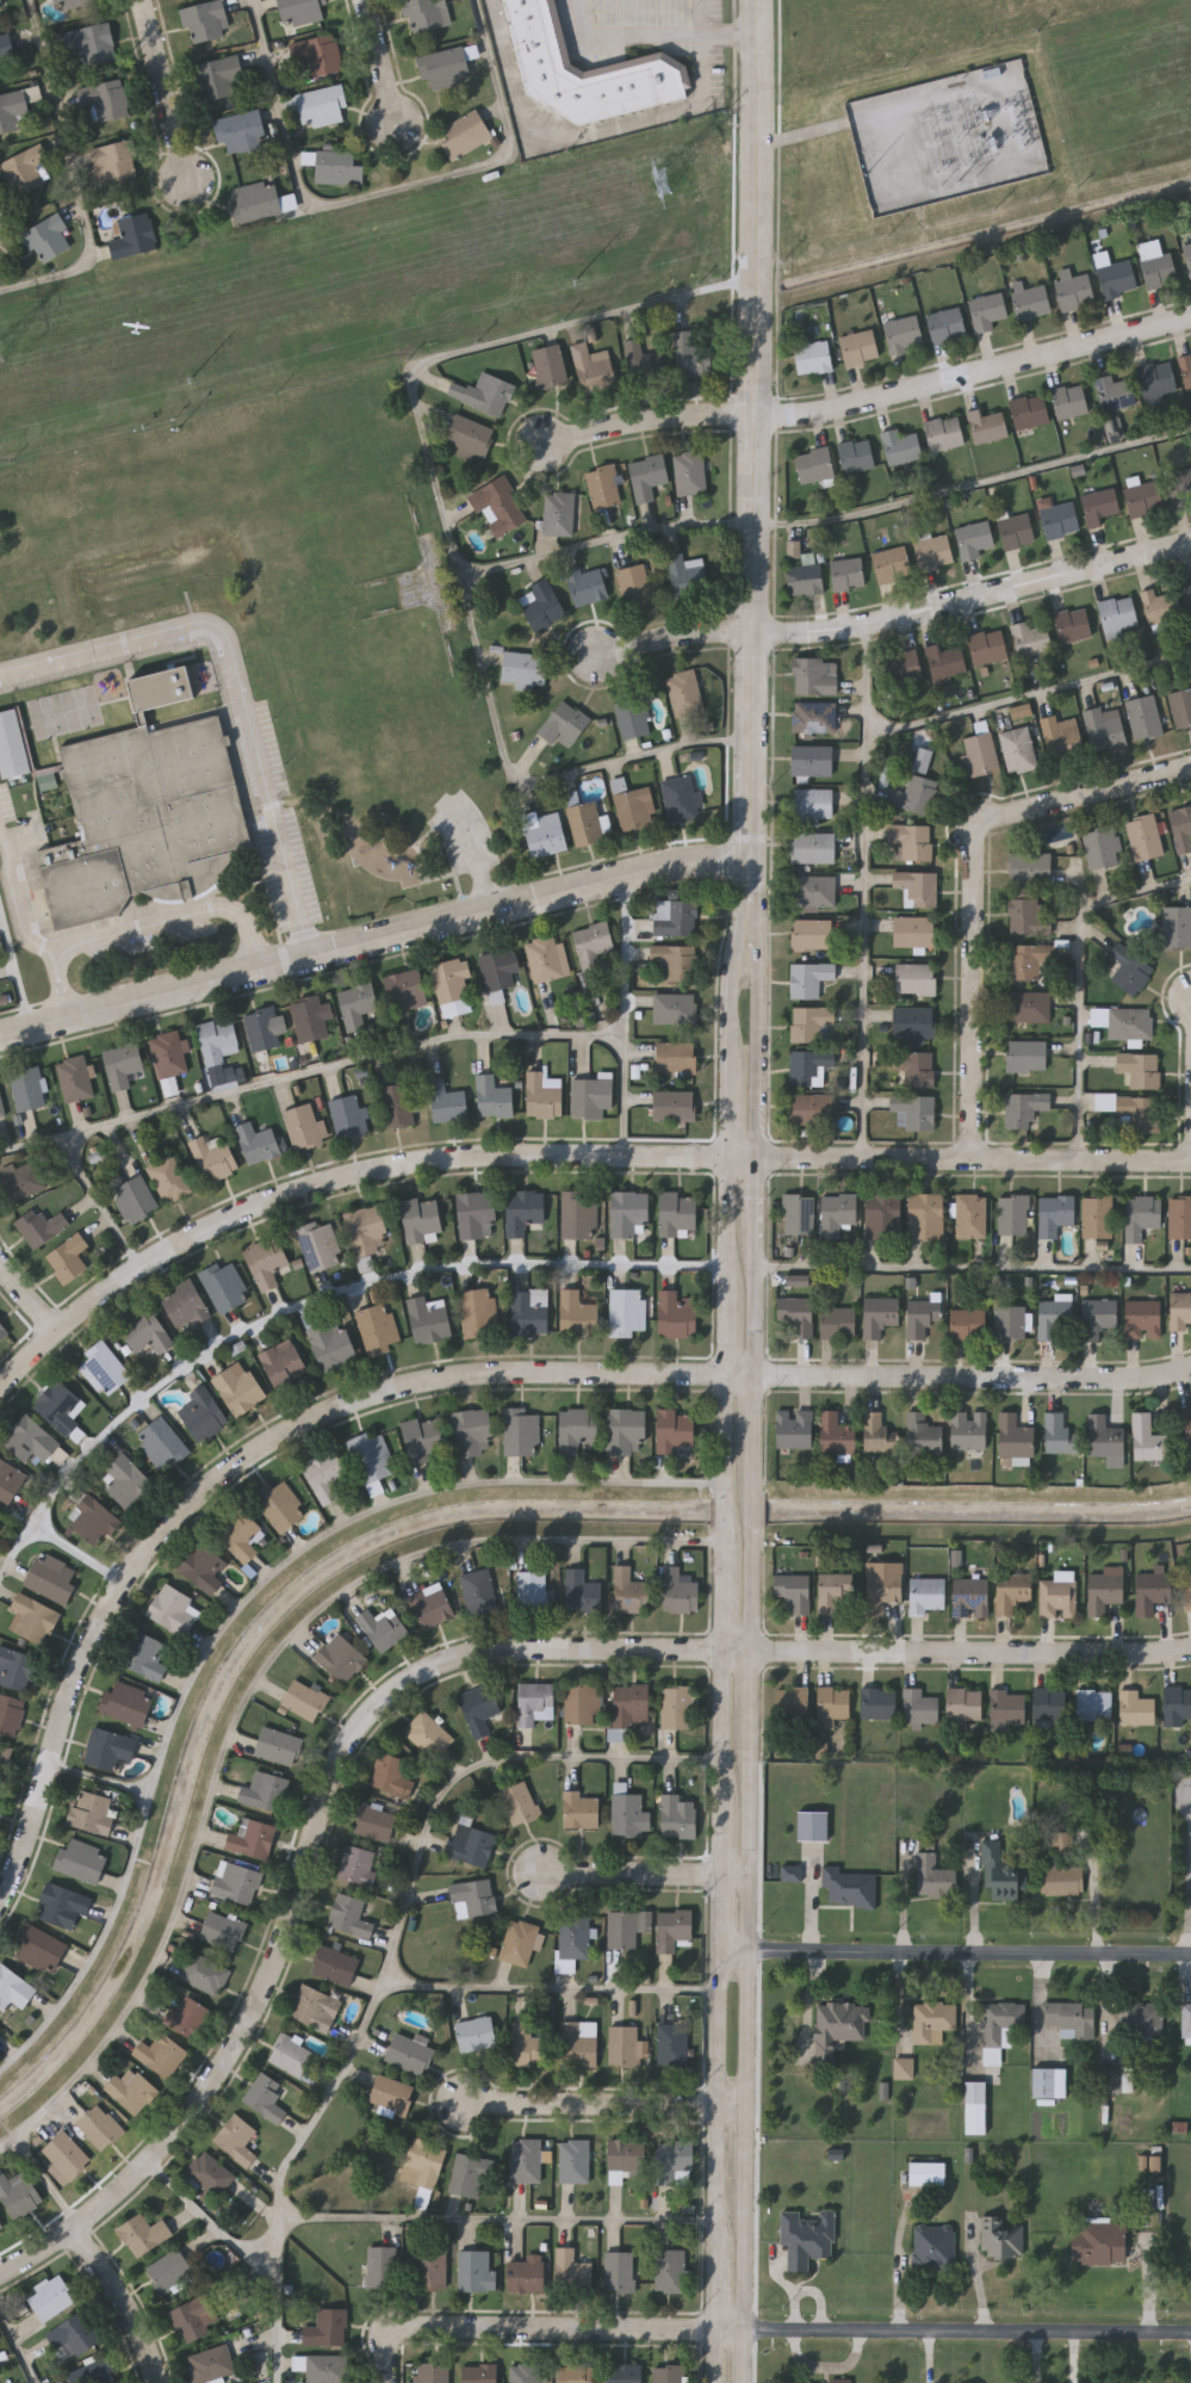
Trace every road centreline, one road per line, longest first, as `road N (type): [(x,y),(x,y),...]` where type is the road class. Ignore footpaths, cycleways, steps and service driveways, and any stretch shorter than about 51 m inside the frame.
road 1 (residential): [(1190,1651),(498,1649),(446,1663),(389,1692),(353,1734),(259,1999),(204,2097),(75,2226),(0,2272)]
road 2 (residential): [(0,1903),(81,1657),(163,1529),(248,1452),(364,1397),(488,1370),(1145,1379),(1190,1369)]
road 3 (residential): [(1190,1162),(510,1156),(396,1166),(277,1199),(203,1233),(62,1331),(0,1394)]
road 4 (tertiary): [(0,1037),(628,877),(752,854)]
road 5 (secondary): [(758,0),(756,656)]
road 6 (secondary): [(722,1652),(715,2248)]
road 7 (secondary): [(749,2328),(752,1739)]
road 8 (residential): [(974,1160),(986,824),(1190,767)]
road 9 (residential): [(1190,1953),(719,1948)]
road 10 (residential): [(756,632),(827,635),(1190,543)]
road 11 (residential): [(758,415),(821,414),(1190,320)]
road 12 (residential): [(749,2328),(1190,2333)]
road 13 (residential): [(388,2382),(389,2350),(402,2327),(749,2328)]
road 14 (residential): [(750,2103),(466,2105)]
road 15 (secondary): [(752,854),(740,896),(733,1078)]
road 16 (residential): [(758,415),(641,422),(547,445)]
road 17 (residential): [(751,1876),(541,1874)]
road 18 (secondary): [(762,1158),(761,957)]
road 19 (secondary): [(756,656),(752,854)]
road 20 (residential): [(188,182),(146,0)]
road 21 (residential): [(155,2382),(148,2353),(75,2226)]
road 22 (residential): [(756,632),(600,655)]
road 23 (residential): [(366,0),(397,125)]
road 24 (secondary): [(758,1374),(759,1250)]

